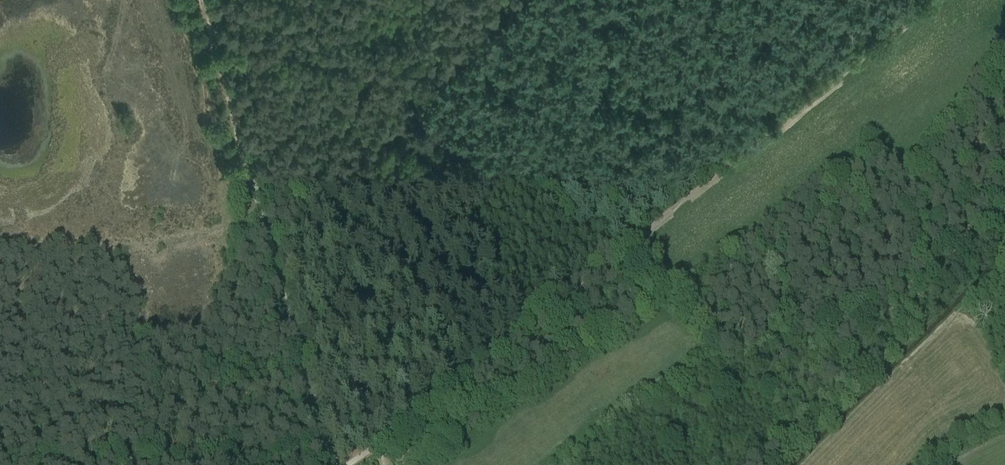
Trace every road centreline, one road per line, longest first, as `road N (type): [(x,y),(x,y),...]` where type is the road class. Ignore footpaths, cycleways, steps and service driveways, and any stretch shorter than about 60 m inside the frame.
road 1 (track): [(323,464),(203,0)]

